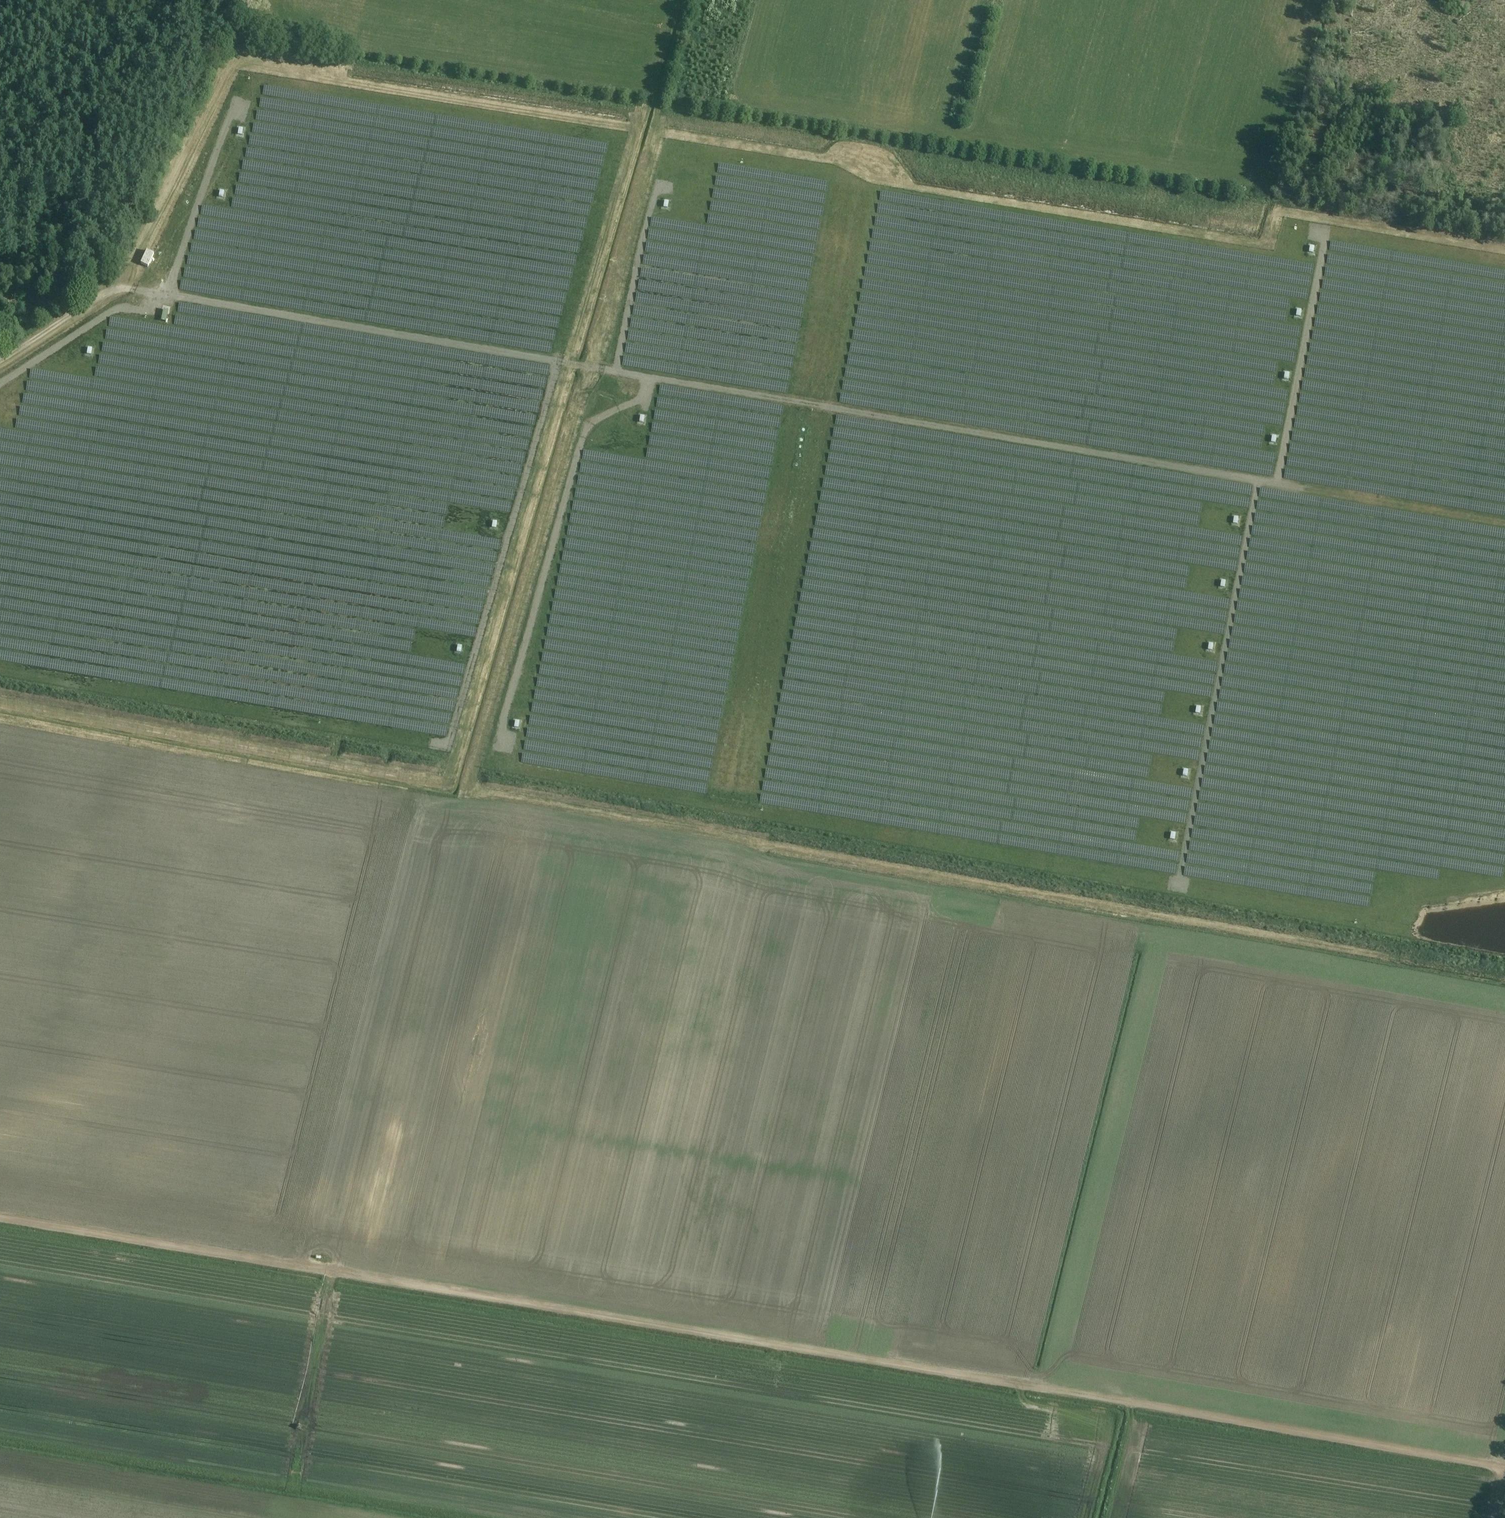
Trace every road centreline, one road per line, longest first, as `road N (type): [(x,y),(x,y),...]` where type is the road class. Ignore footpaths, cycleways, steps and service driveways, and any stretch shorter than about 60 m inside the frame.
road 1 (track): [(1504,1465),(0,1218)]
road 2 (track): [(1504,525),(125,289)]
road 3 (track): [(1371,913),(1445,888),(1504,881)]

